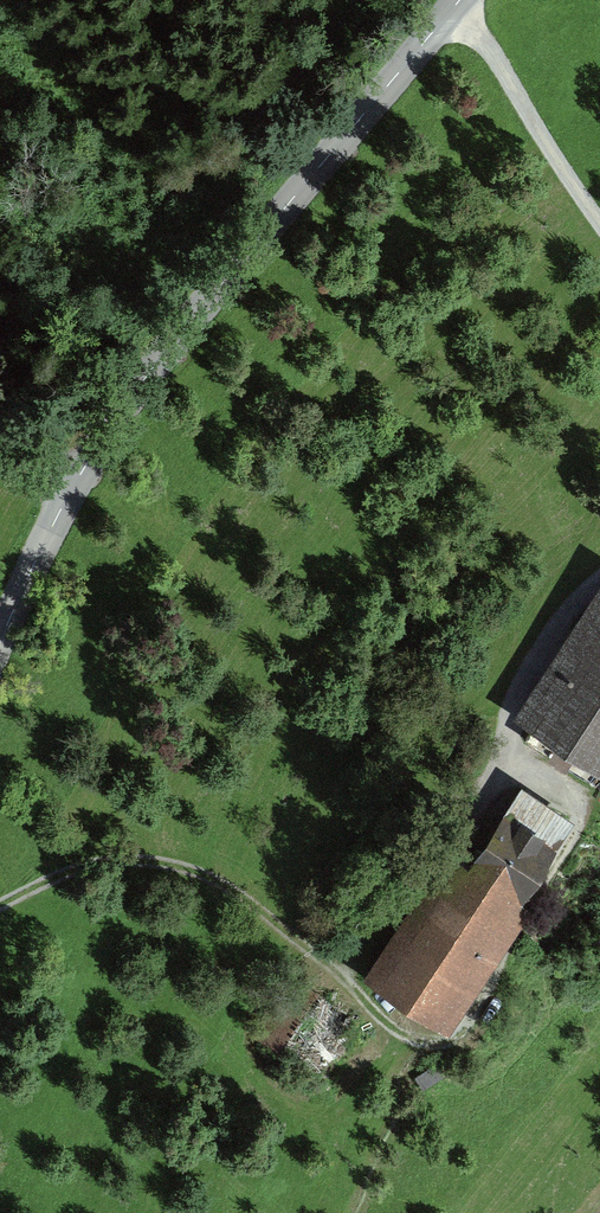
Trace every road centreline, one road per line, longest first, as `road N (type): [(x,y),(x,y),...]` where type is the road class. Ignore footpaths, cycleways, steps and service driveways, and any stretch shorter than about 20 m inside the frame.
road 1 (tertiary): [(460,0),(119,413),(56,517),(0,641)]
road 2 (track): [(0,906),(111,861),(200,874),(346,970),(402,1035),(432,1044),(463,1036),(492,985)]
road 3 (track): [(599,585),(581,599),(511,697),(510,760),(475,817)]
road 4 (track): [(599,224),(483,39),(451,11)]

